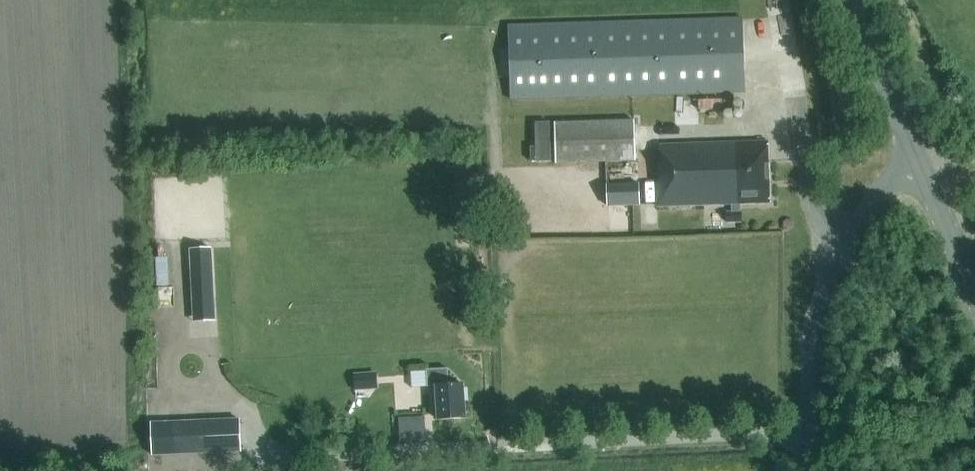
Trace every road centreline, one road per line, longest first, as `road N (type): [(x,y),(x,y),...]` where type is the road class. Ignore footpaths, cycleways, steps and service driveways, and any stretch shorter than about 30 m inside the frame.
road 1 (unclassified): [(806,470),(806,353),(821,296),(887,181),(915,161)]
road 2 (tertiary): [(915,161),(846,0)]
road 3 (tertiary): [(974,309),(915,161)]

